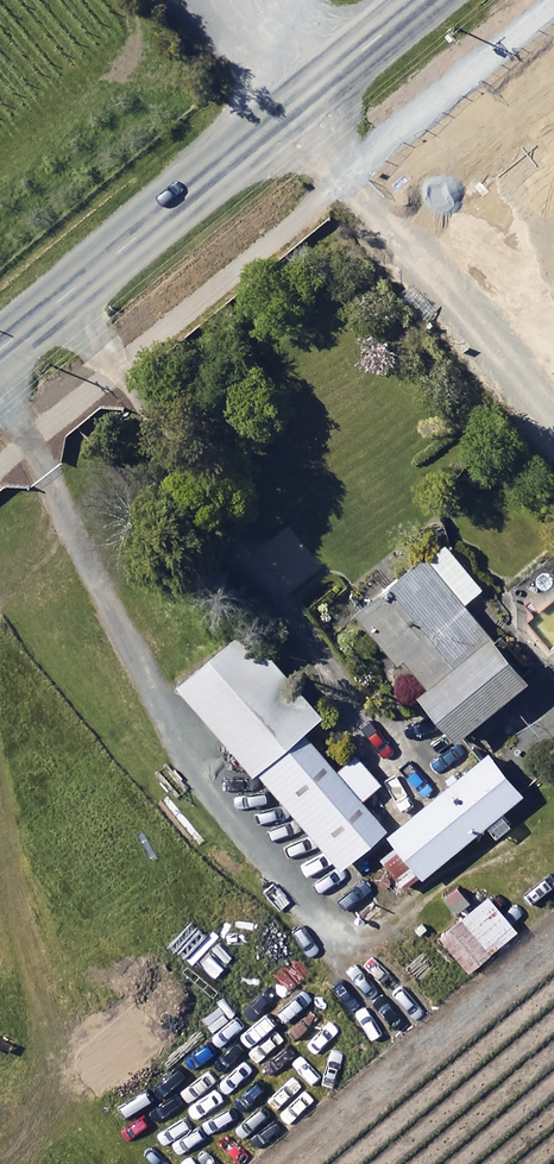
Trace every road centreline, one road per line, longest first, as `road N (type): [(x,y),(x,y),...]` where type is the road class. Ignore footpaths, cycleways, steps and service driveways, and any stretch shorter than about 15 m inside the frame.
road 1 (tertiary): [(309,94),(0,349)]
road 2 (tertiary): [(553,388),(309,94)]
road 3 (tertiary): [(422,0),(309,94)]

